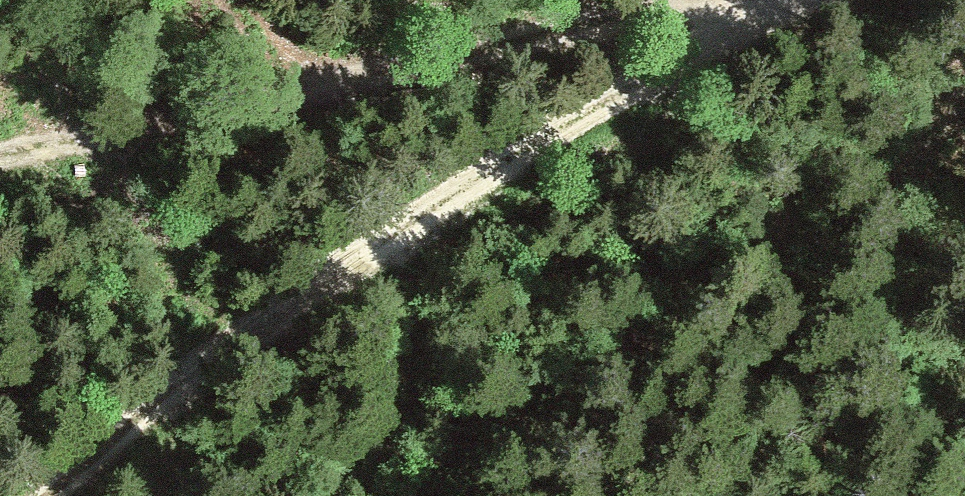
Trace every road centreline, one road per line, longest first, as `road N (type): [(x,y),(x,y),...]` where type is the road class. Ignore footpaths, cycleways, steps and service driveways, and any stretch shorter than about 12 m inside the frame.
road 1 (track): [(753,0),(349,275),(63,495)]
road 2 (track): [(710,0),(285,122),(0,188)]

